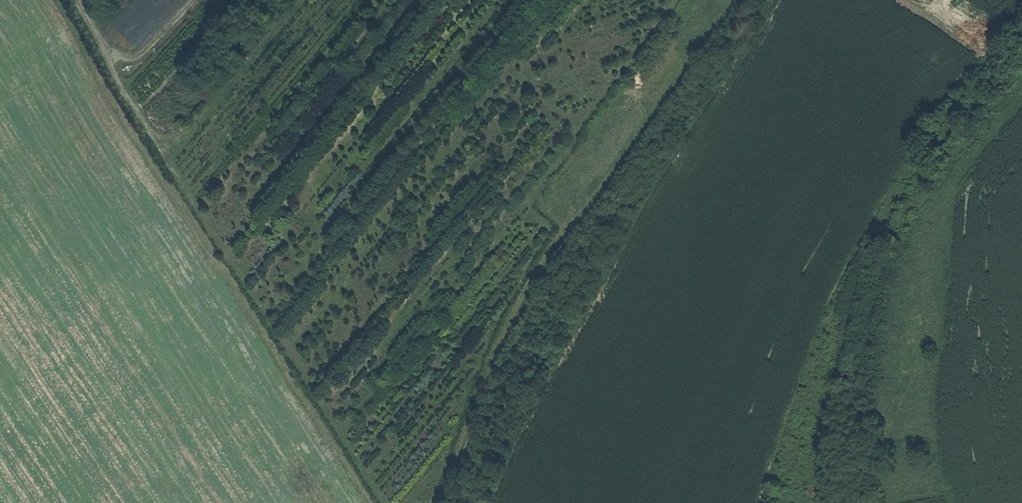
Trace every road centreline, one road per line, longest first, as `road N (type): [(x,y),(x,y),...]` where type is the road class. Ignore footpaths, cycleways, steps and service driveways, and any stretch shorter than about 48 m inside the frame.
road 1 (track): [(57,0),(369,502)]
road 2 (track): [(446,502),(503,347),(548,264),(741,0)]

